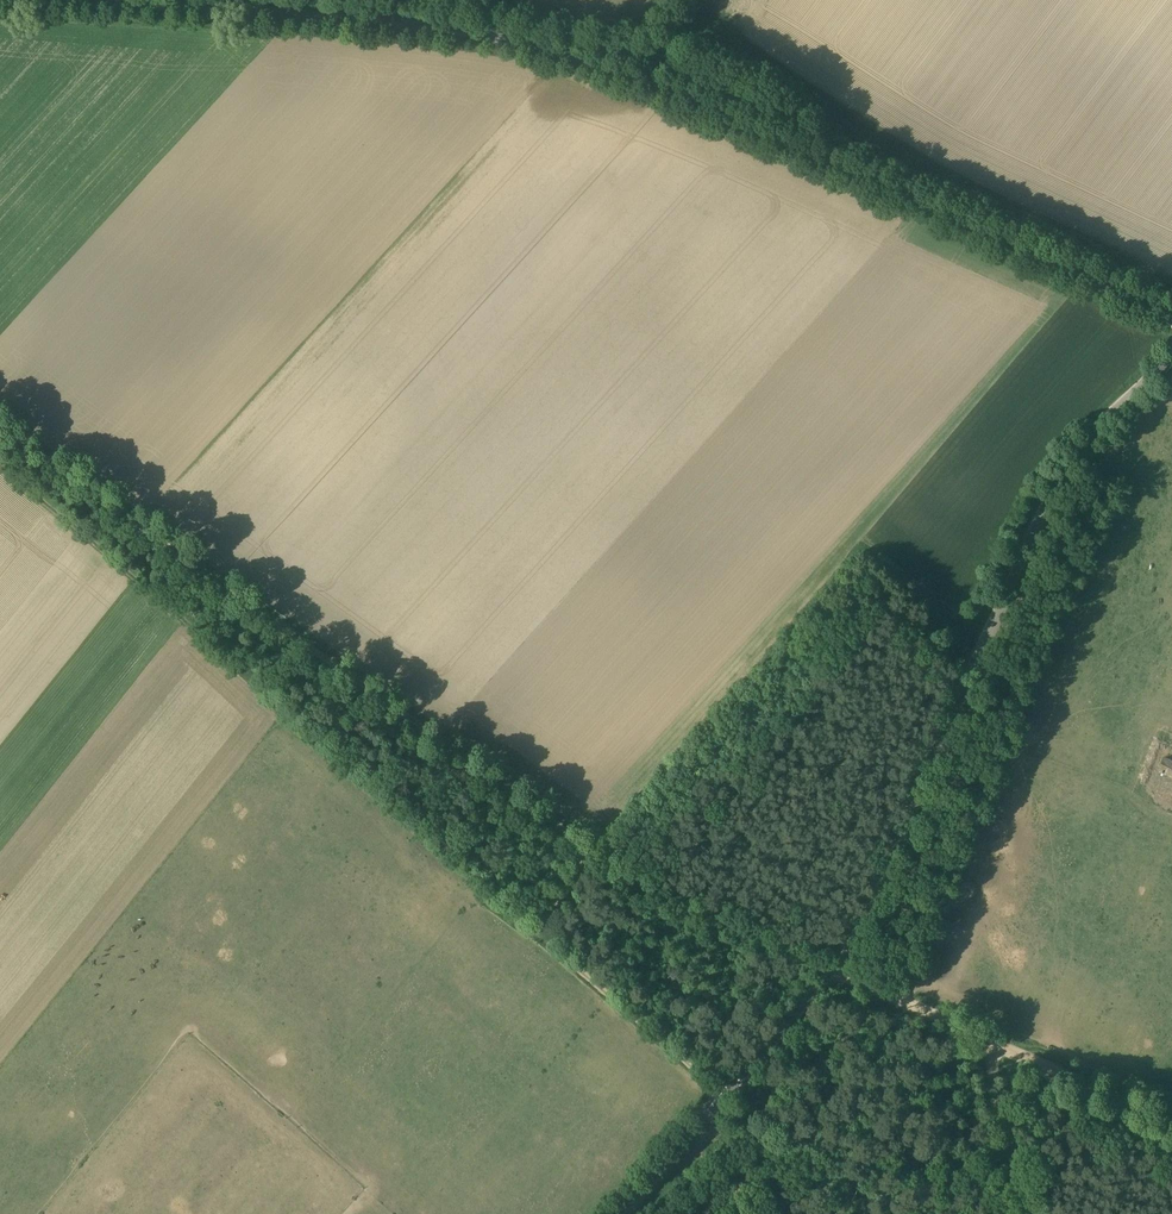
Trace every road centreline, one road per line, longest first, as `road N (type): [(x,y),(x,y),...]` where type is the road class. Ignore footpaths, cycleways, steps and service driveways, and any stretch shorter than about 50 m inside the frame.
road 1 (unclassified): [(1171,314),(578,56),(385,23),(88,0)]
road 2 (unclassified): [(625,1213),(837,970),(1062,476),(1171,353)]
road 3 (track): [(0,464),(524,930),(548,931)]
road 4 (track): [(580,859),(571,835),(0,431)]
road 5 (track): [(869,1213),(552,941),(544,924),(580,859)]
road 6 (track): [(1171,1130),(978,1039)]
road 7 (track): [(1040,1213),(978,1039)]
road 8 (track): [(978,1039),(837,970)]
road 9 (track): [(914,1213),(1019,1153)]

